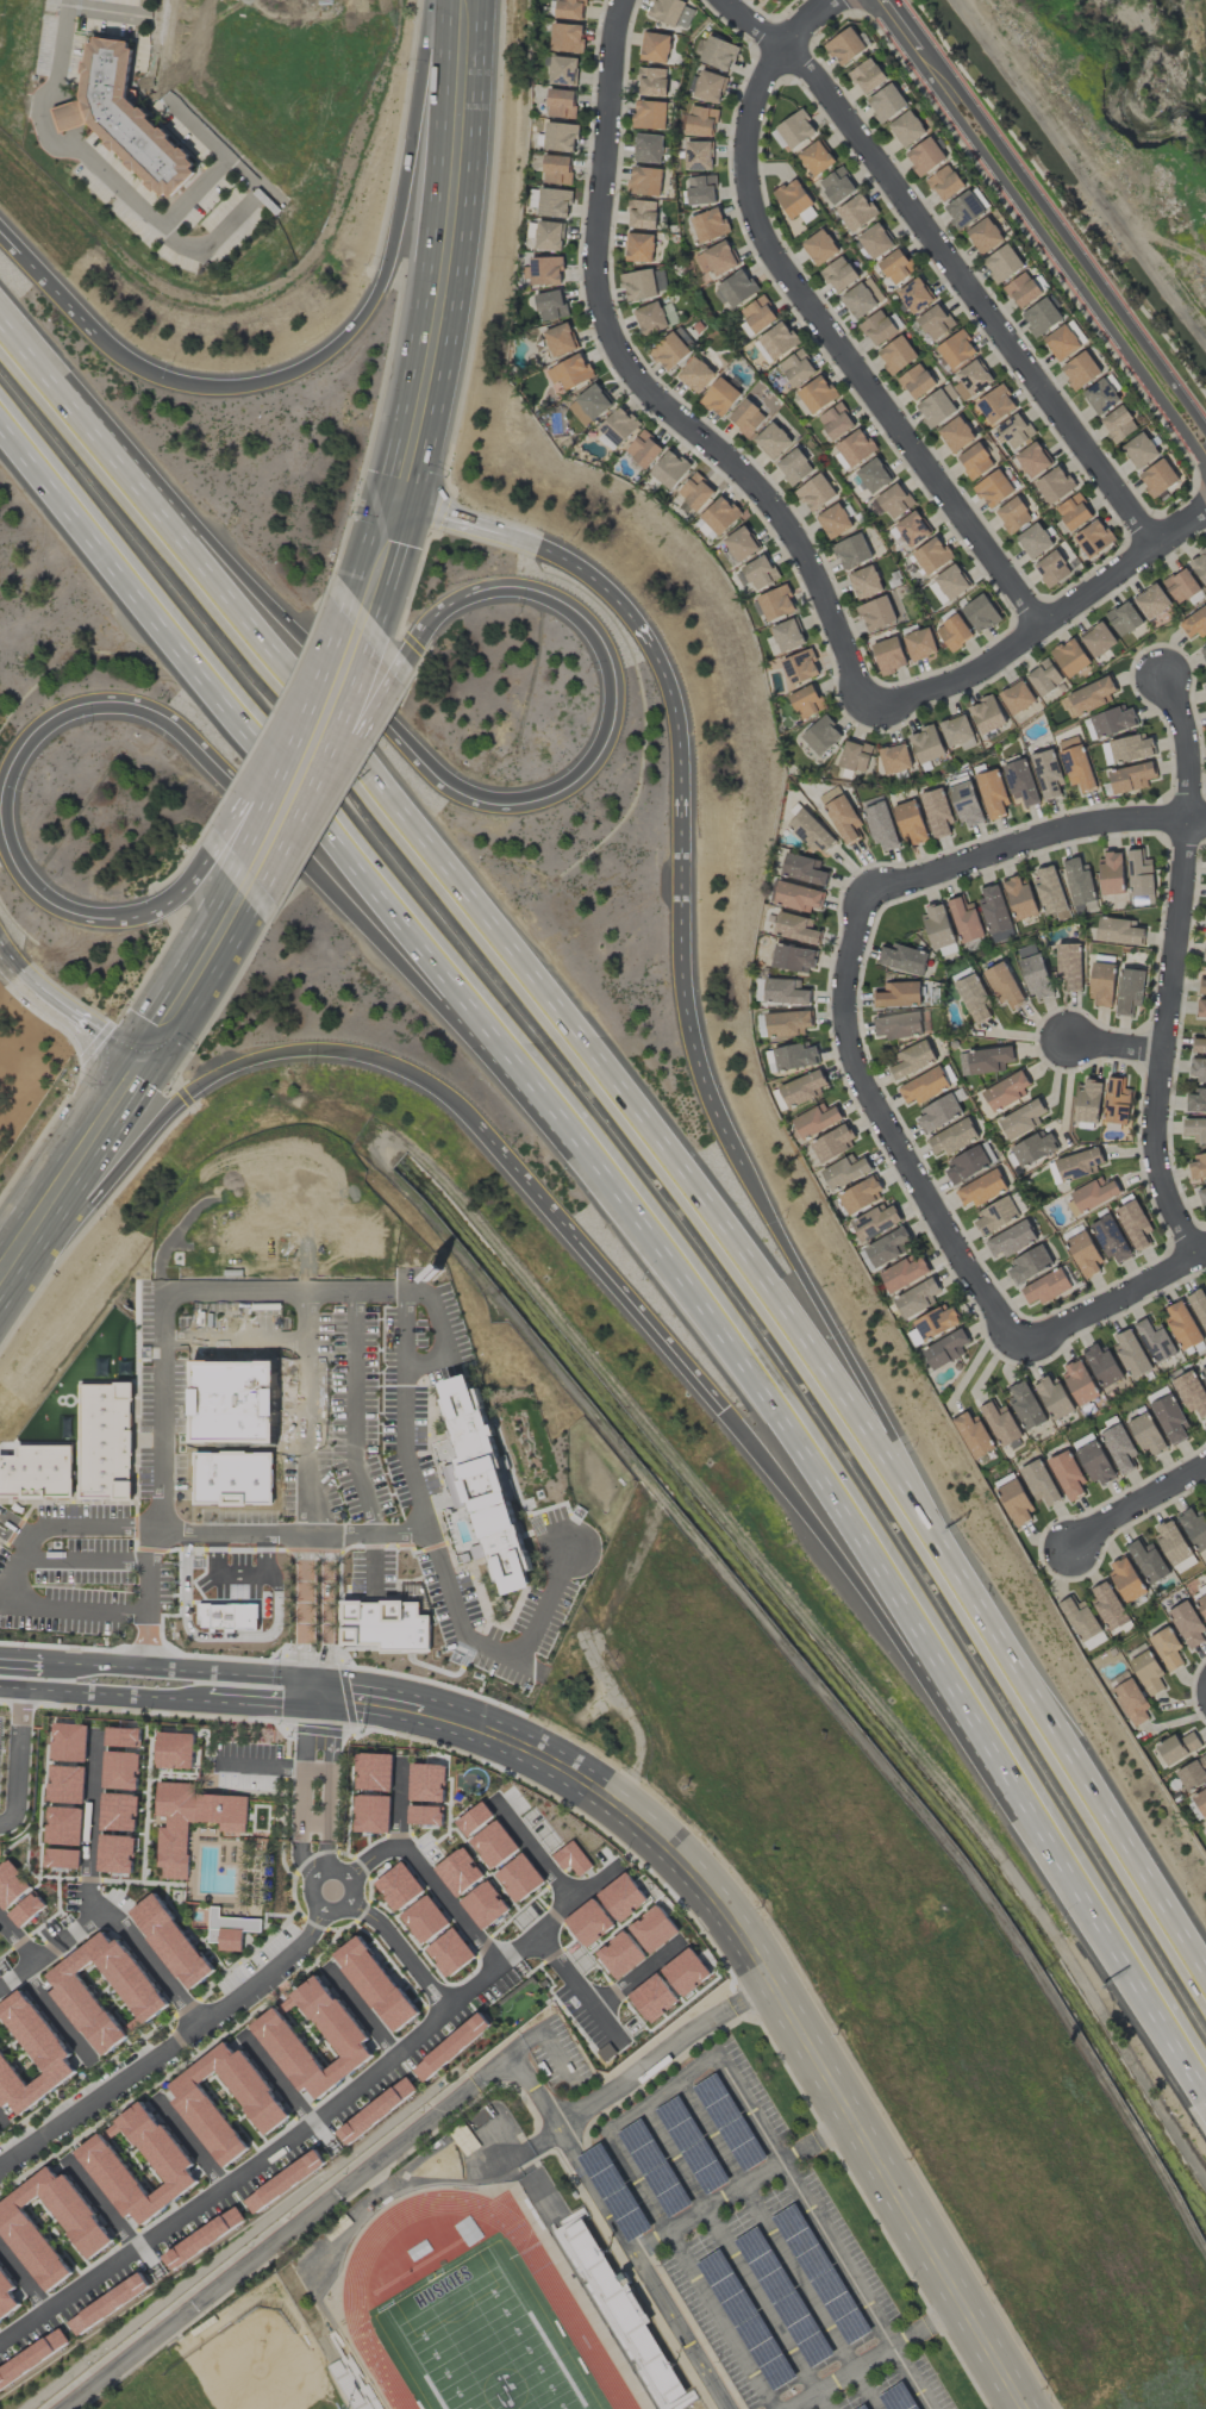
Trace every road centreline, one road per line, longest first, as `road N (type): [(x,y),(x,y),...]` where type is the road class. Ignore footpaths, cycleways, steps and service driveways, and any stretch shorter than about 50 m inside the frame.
road 1 (motorway): [(979,1615),(389,807),(0,322)]
road 2 (motorway): [(60,1188),(205,1081),(250,1059),(352,1051),(449,1093),(726,1410),(1026,1803)]
road 3 (tertiary): [(349,1695),(525,1747),(613,1800),(686,1865),(773,1984),(1027,2408)]
road 4 (motorway): [(979,1615),(700,1075),(680,979),(680,819)]
road 5 (motorway): [(355,656),(477,594),(514,588),(554,600),(605,644),(613,682),(607,723),(588,764),(560,788),(525,800),(475,797),(243,623)]
road 6 (residential): [(0,2341),(324,2112),(536,1935),(623,2045)]
road 7 (motorway): [(575,1136),(635,1210),(1026,1803)]
road 8 (residential): [(621,0),(594,244),(600,313),(635,381),(733,466),(793,537),(860,695),(874,707)]
road 9 (residential): [(834,0),(795,29),(767,67),(751,114),(758,223),(1038,626)]
road 10 (motorway): [(243,885),(123,915),(85,916),(54,903),(10,848),(10,775),(29,742),(61,717),(104,706),(136,710),(169,728),(232,787),(337,838)]
road 11 (residential): [(722,0),(802,65),(1152,545)]
road 12 (primary): [(355,656),(404,506),(431,368),(456,212),(464,0)]
road 13 (motorway): [(454,0),(429,45),(373,308),(308,370),(219,393),(173,386),(95,332)]
road 14 (residential): [(1167,673),(1189,744),(1191,819),(1158,1153),(1173,1209),(1200,1259)]
road 15 (motorway): [(0,420),(337,838)]
road 16 (residential): [(1025,1346),(986,1293),(852,1054),(850,974),(869,894)]
road 17 (tertiary): [(946,91),(950,110),(1205,456)]
road 18 (tertiary): [(1205,434),(966,100),(946,91)]
road 19 (motorway): [(1205,1977),(979,1615)]
road 20 (residential): [(0,2161),(304,1946),(323,1911)]
road 21 (residential): [(1205,508),(966,678),(874,707)]
road 22 (motorway): [(337,838),(575,1136)]
road 23 (residential): [(198,2023),(101,1906),(87,1917),(95,1731)]
road 24 (primary): [(60,1188),(146,1056),(243,885)]
road 25 (residential): [(869,894),(1098,825),(1205,821)]
road 26 (motorway): [(1026,1803),(1205,2082)]
road 27 (motorway): [(649,647),(627,612),(565,561),(404,506)]
road 28 (primary): [(243,885),(355,656)]
road 29 (residential): [(346,1877),(404,1845),(498,1966)]
road 30 (tertiary): [(349,1695),(326,1681),(145,1667)]
road 31 (residential): [(1200,1259),(1025,1346)]
road 32 (motorway): [(680,819),(673,698),(649,647)]
road 33 (tertiary): [(179,1696),(332,1702),(349,1695)]
road 34 (residential): [(326,1842),(326,1681)]
road 35 (tertiary): [(20,1690),(179,1696)]
road 36 (residential): [(1073,1552),(1205,1470)]
road 37 (residential): [(349,1903),(377,1922),(449,2007)]
road 38 (motorway): [(95,332),(0,237)]
road 39 (residential): [(493,1797),(574,1902)]
road 40 (residential): [(340,1911),(351,1898),(350,1881),(338,1871),(318,1873),(310,1898),(323,1911),(340,1911)]

